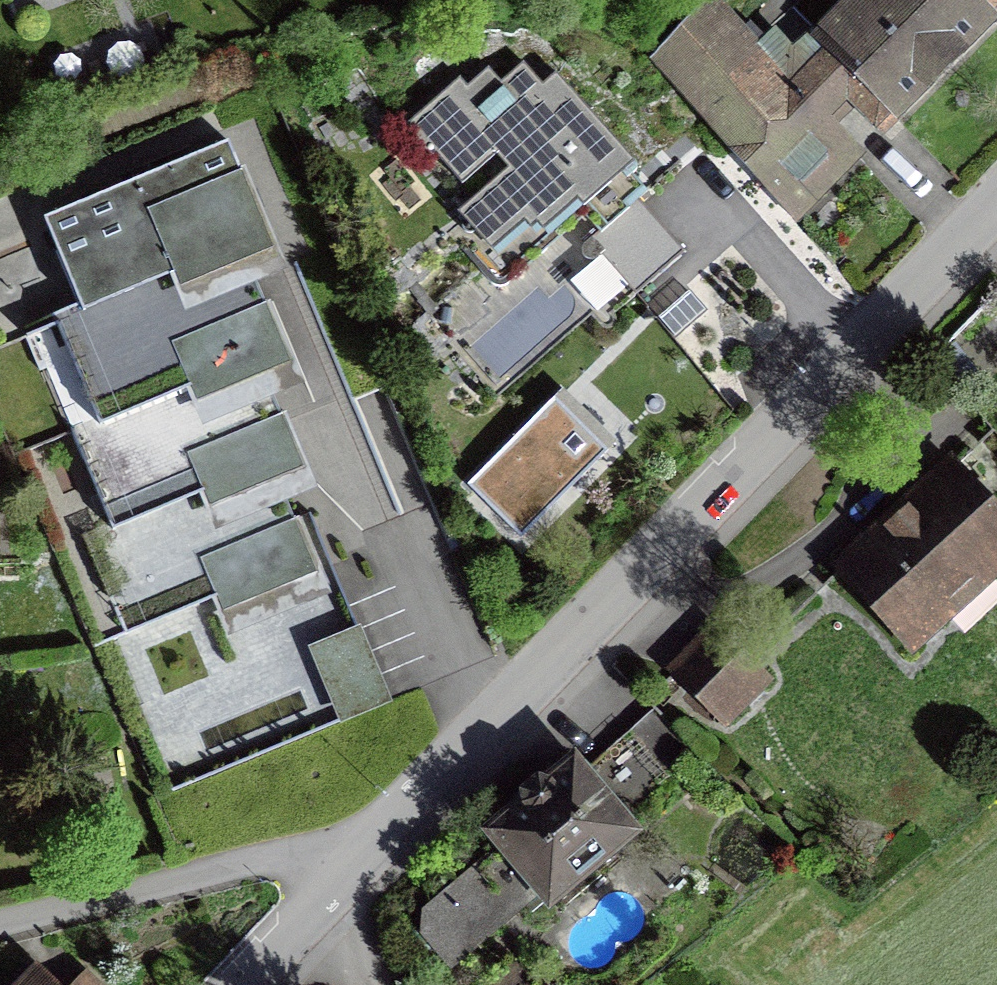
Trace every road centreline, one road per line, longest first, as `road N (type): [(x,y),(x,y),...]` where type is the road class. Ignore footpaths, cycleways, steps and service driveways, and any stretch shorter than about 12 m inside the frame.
road 1 (tertiary): [(996,202),(484,731),(368,839)]
road 2 (residential): [(368,839),(0,926)]
road 3 (tertiary): [(333,873),(230,984)]

